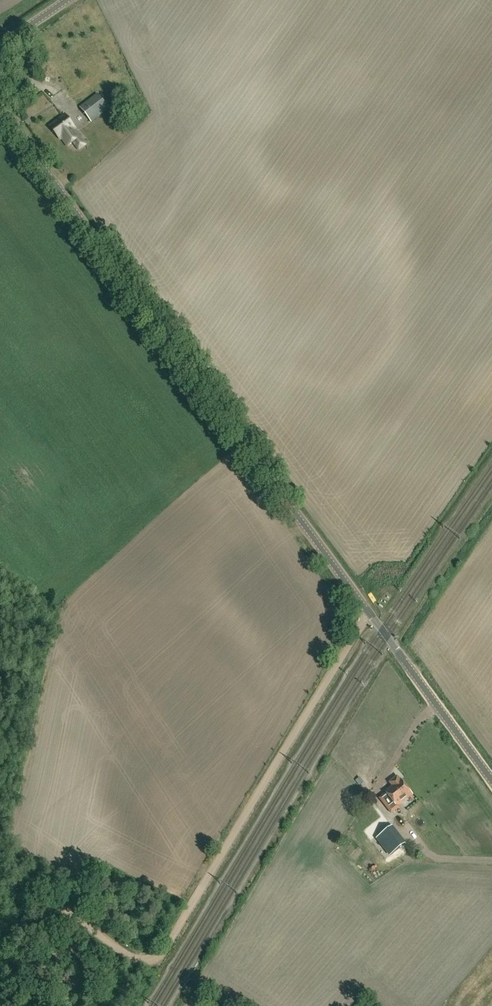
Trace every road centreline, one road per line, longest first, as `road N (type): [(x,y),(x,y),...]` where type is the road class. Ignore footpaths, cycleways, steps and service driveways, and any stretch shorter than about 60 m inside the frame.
road 1 (unclassified): [(491,780),(0,108)]
road 2 (track): [(370,615),(161,956),(134,961),(0,858)]

